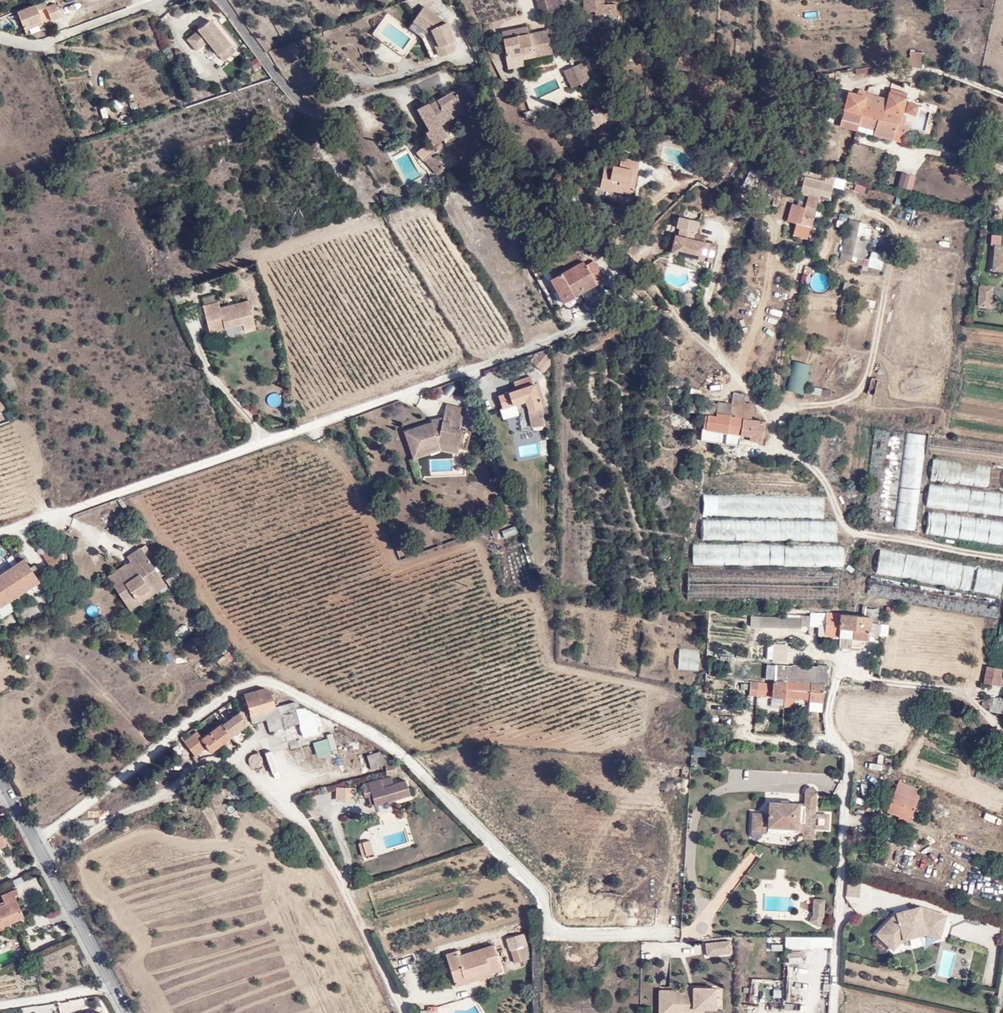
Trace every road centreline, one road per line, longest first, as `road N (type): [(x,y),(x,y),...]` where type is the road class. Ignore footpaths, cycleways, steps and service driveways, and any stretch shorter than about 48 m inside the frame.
road 1 (residential): [(0,527),(564,337)]
road 2 (residential): [(224,0),(300,100),(323,116),(455,78)]
road 3 (unclassified): [(852,757),(834,738),(828,708),(841,673),(963,695),(1002,731)]
road 4 (unclassified): [(852,757),(835,1012)]
road 5 (unclassified): [(0,775),(113,987)]
road 6 (track): [(454,566),(393,571),(373,559),(358,491),(308,423)]
road 7 (residential): [(0,38),(43,44),(166,0)]

